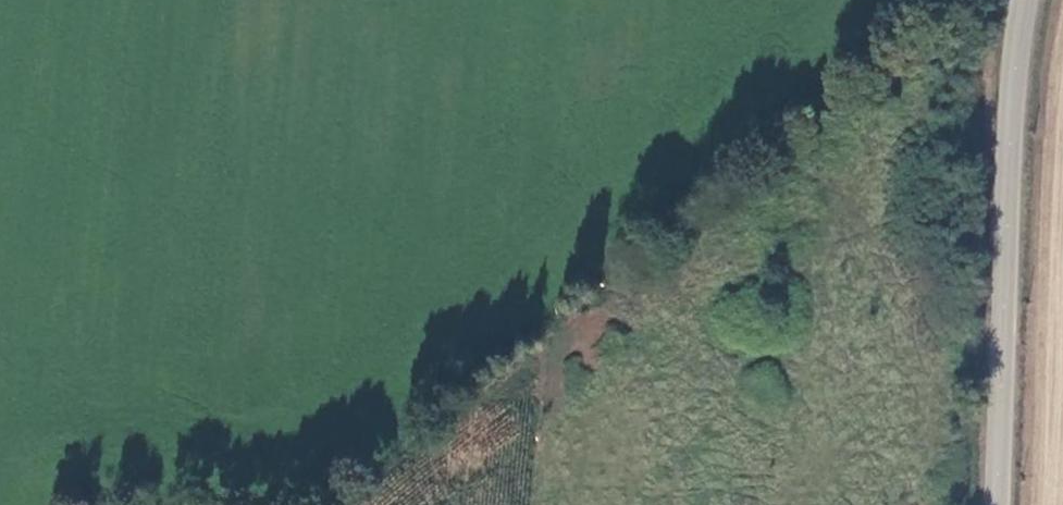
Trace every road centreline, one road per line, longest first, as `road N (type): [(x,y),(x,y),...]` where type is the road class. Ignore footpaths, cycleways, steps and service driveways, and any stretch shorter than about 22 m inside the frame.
road 1 (tertiary): [(999,504),(1024,0)]

